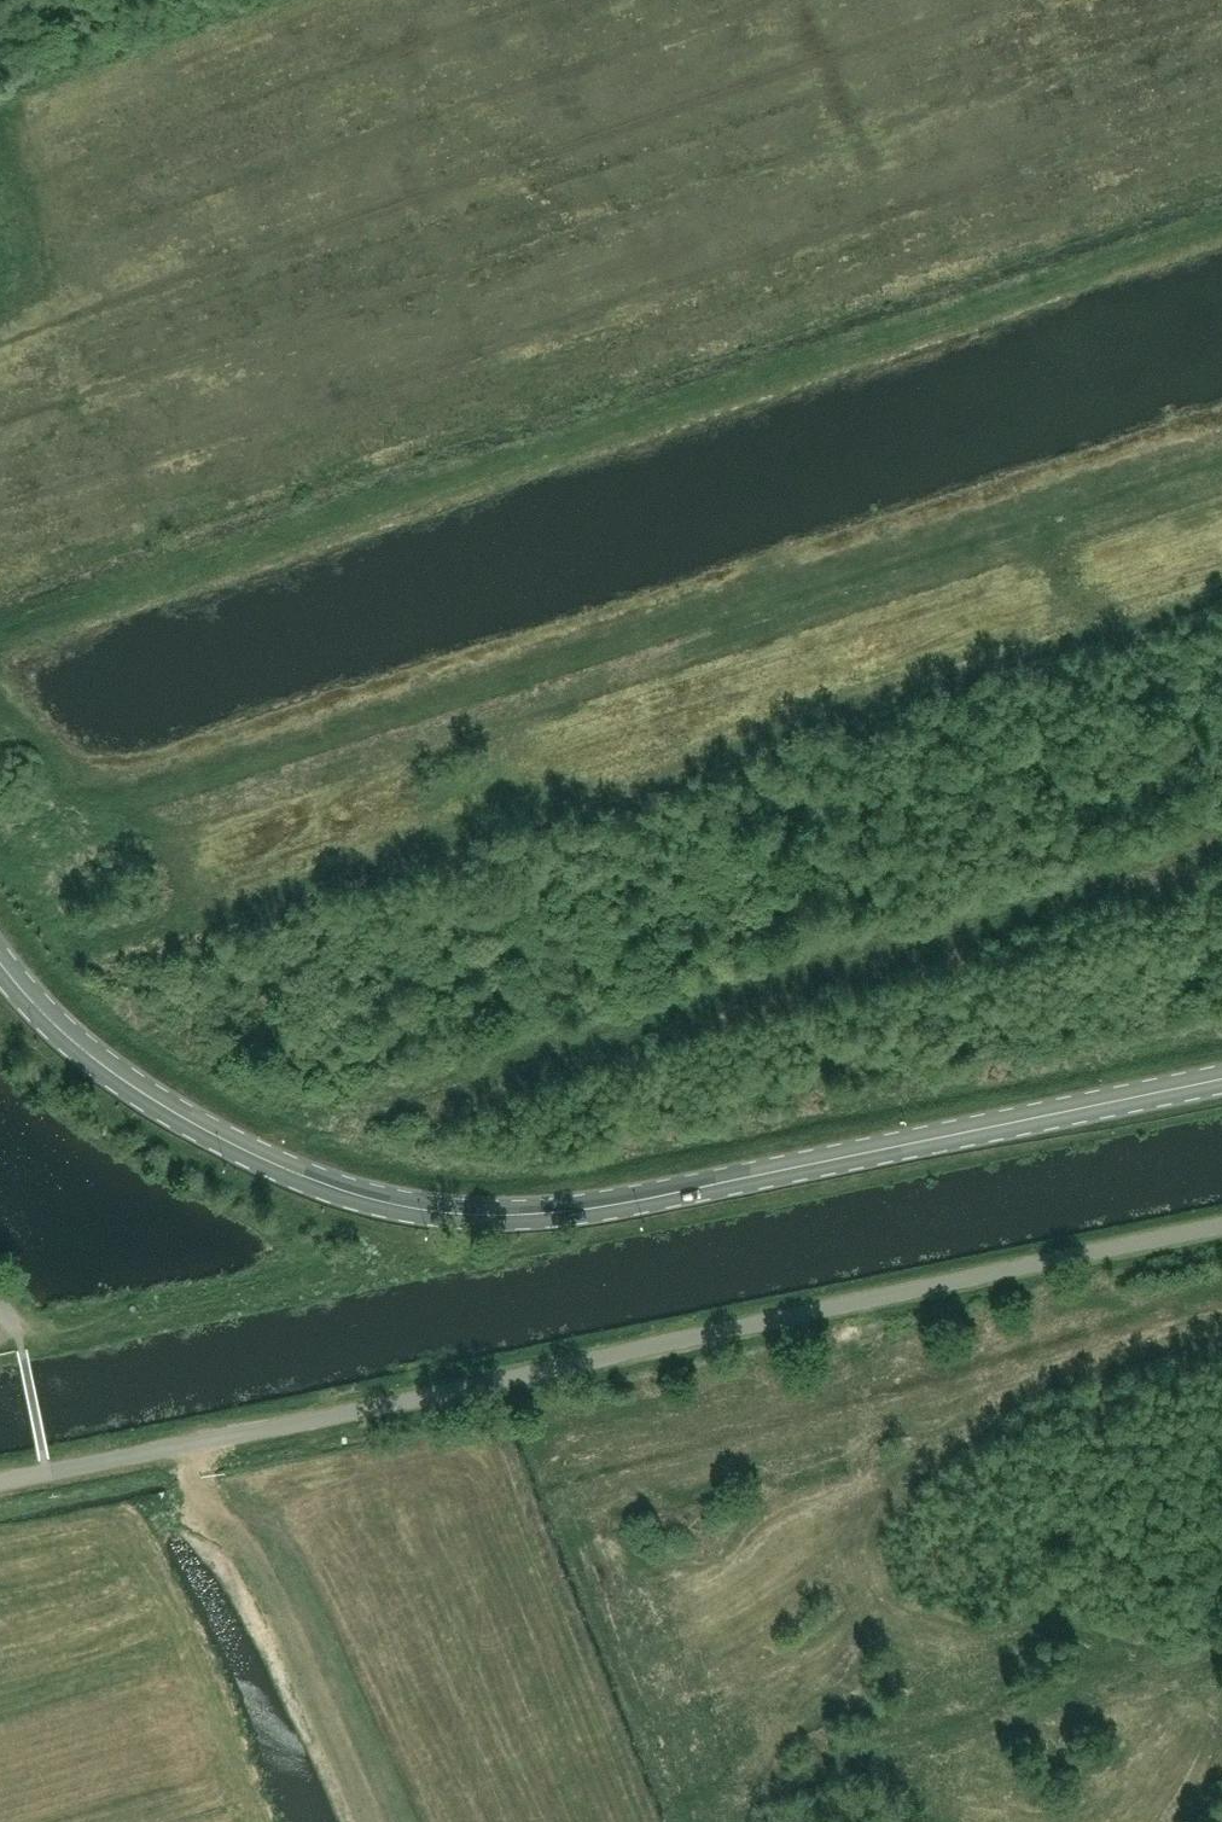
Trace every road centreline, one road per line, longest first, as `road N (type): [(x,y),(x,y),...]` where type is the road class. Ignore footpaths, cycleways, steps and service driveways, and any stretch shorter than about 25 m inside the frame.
road 1 (primary): [(1221,1078),(594,1207),(443,1211),(308,1177),(193,1122),(84,1049),(0,962)]
road 2 (unclassified): [(0,1480),(1221,1225)]

